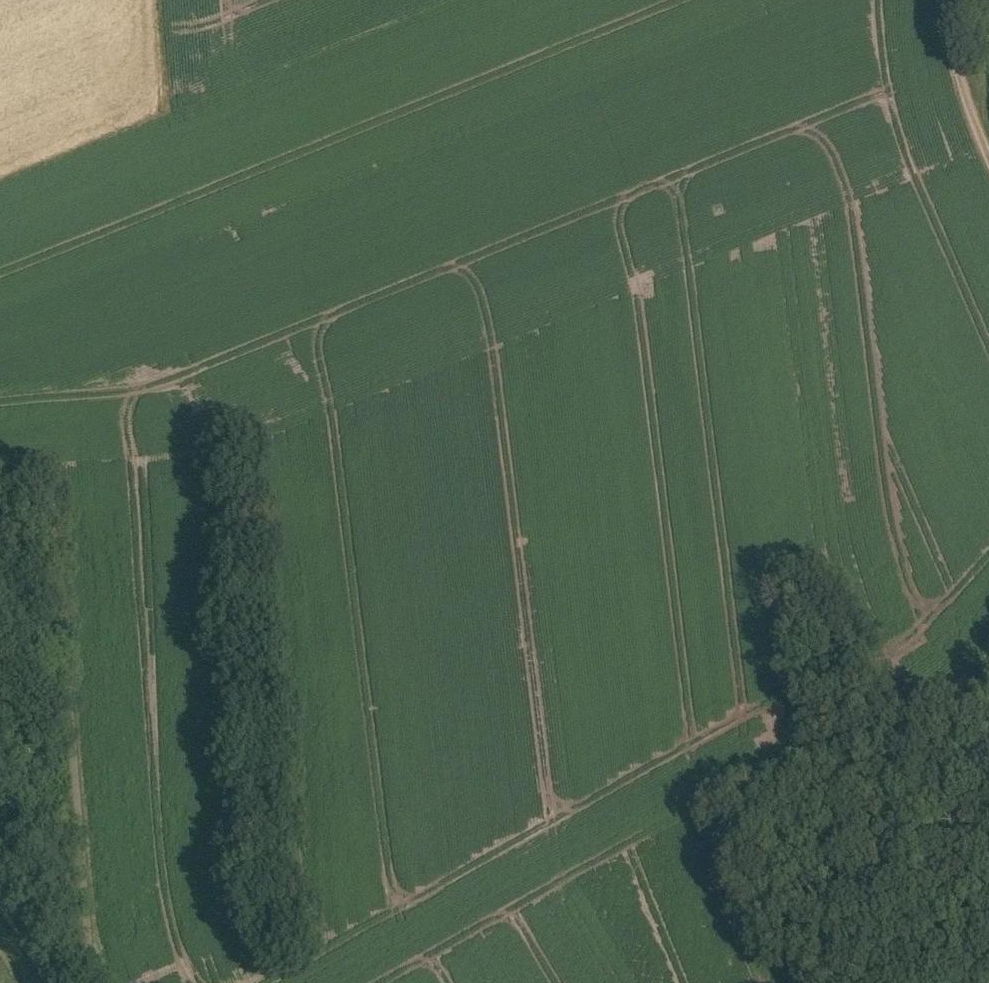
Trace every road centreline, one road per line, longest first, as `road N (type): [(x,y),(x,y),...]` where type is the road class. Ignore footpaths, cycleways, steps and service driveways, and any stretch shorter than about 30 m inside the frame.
road 1 (track): [(952,0),(956,58),(988,158)]

